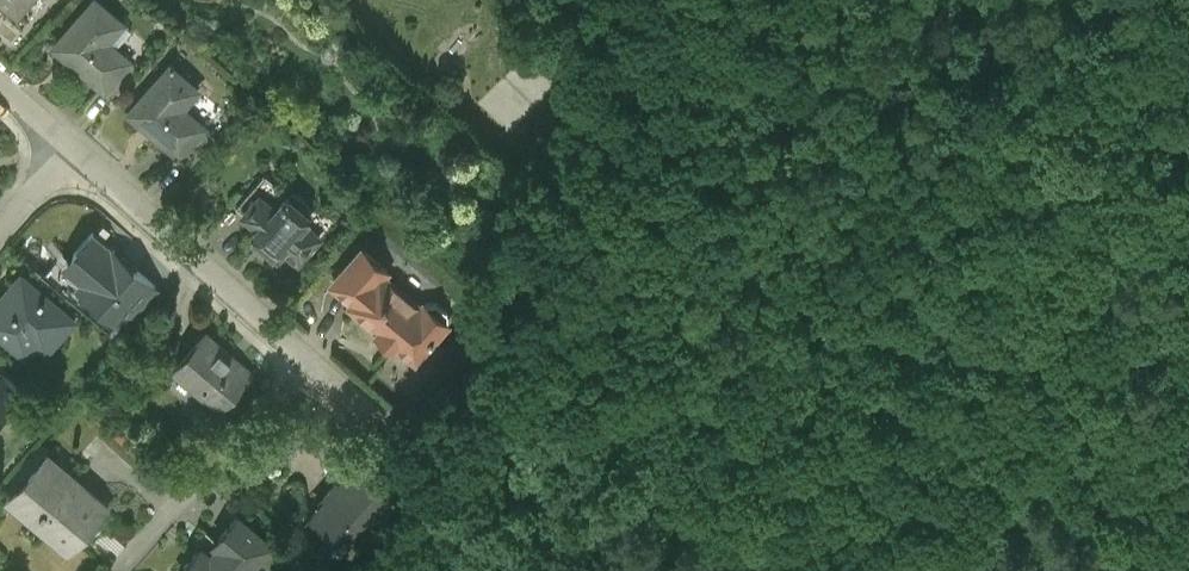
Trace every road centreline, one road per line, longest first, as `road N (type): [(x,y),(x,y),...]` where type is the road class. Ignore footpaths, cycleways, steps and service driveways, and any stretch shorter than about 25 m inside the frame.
road 1 (residential): [(69,149),(305,358)]
road 2 (residential): [(305,358),(121,567)]
road 3 (residential): [(305,358),(425,464)]

